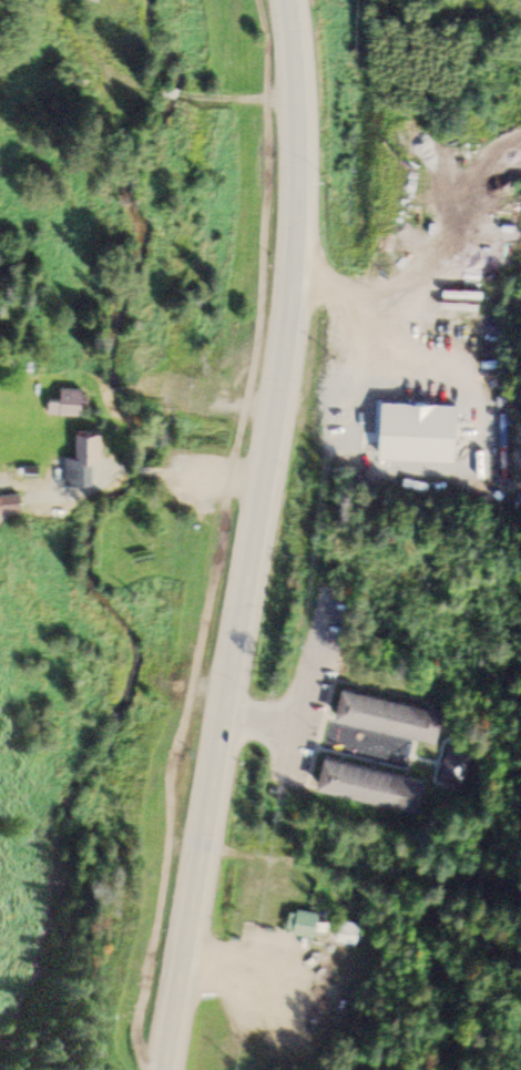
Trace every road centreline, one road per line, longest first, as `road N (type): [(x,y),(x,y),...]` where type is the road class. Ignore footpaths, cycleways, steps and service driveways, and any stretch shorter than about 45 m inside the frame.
road 1 (track): [(259,0),(267,39),(264,231),(252,386),(217,543),(139,1033),(140,1056),(158,1069)]
road 2 (trunk): [(288,0),(297,164),(286,348),(165,1069)]

